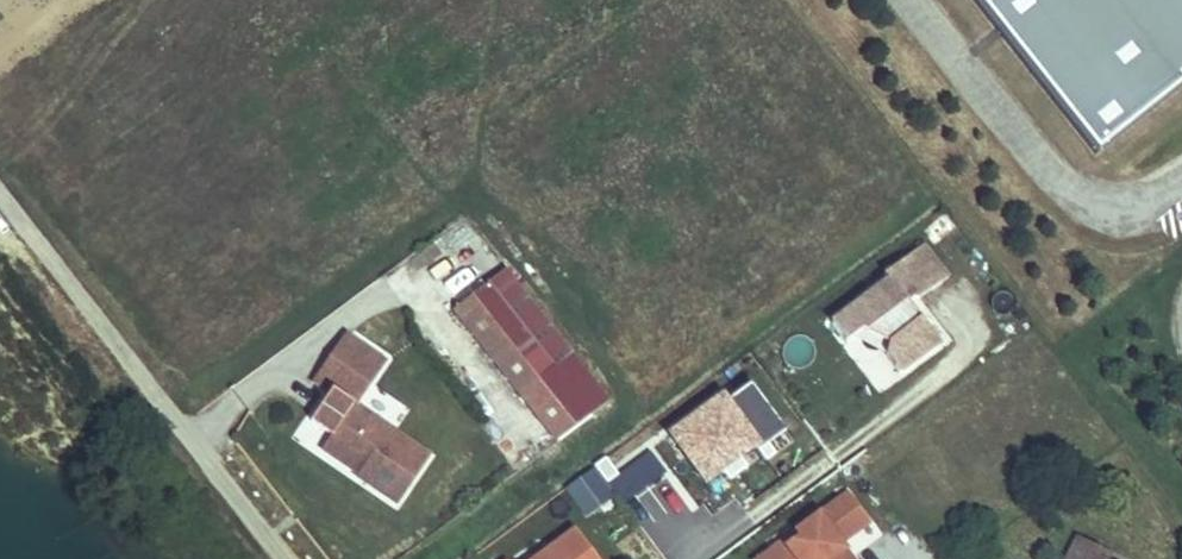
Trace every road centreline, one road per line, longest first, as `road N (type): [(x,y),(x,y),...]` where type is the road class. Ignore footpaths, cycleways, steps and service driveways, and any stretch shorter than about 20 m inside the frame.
road 1 (unclassified): [(283,558),(0,197)]

